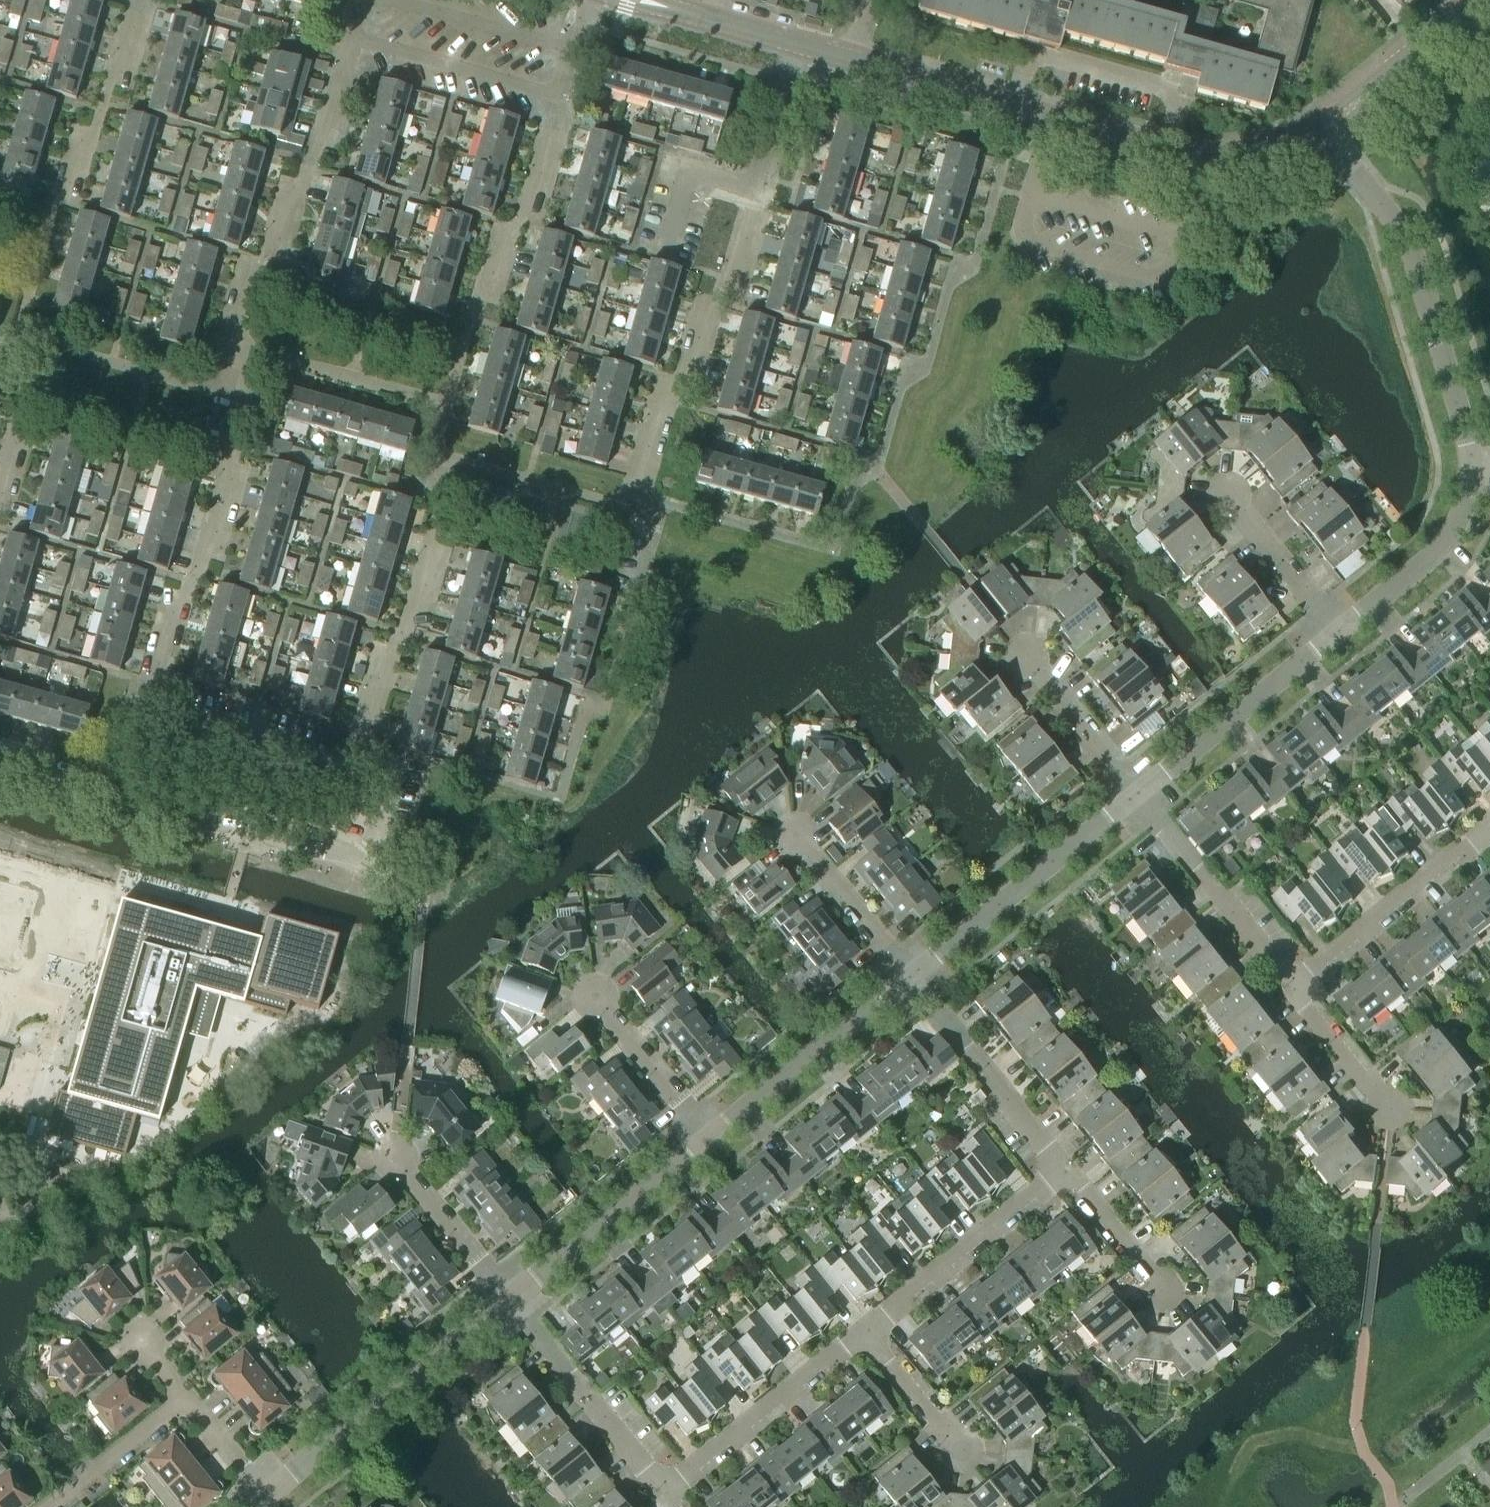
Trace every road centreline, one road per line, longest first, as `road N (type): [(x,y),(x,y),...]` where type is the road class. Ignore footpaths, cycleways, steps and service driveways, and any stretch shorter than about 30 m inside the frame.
road 1 (residential): [(143,716),(175,604),(202,577),(227,489),(232,346),(307,170),(360,0)]
road 2 (tertiary): [(1327,126),(1262,156),(1201,160),(852,59)]
road 3 (residential): [(1475,471),(1412,246),(1327,126)]
road 4 (residential): [(758,189),(724,305),(706,312),(685,391),(666,396),(633,508)]
road 5 (residential): [(350,774),(384,651),(405,629),(453,458)]
road 6 (residential): [(477,313),(501,234),(518,220),(584,0)]
road 7 (residential): [(266,1492),(509,1300)]
road 8 (residential): [(911,977),(1138,793)]
road 9 (residential): [(660,1496),(867,1330)]
road 10 (residential): [(373,866),(121,794)]
road 11 (residential): [(509,1300),(713,1137)]
road 12 (residential): [(867,1330),(1066,1168)]
road 13 (residential): [(1138,793),(1338,633)]
road 14 (residential): [(1295,994),(1138,793)]
road 15 (residential): [(713,1137),(911,977)]
road 16 (residential): [(1295,994),(1489,832)]
road 17 (residential): [(509,1300),(660,1496)]
road 18 (residential): [(1066,1168),(911,977)]
road 19 (residential): [(1338,633),(1443,547),(1475,471)]
road 20 (residential): [(350,774),(143,716)]
road 21 (tertiary): [(1479,0),(1327,126)]
road 22 (residential): [(1138,793),(1014,644)]
road 23 (residential): [(713,1137),(597,991)]
road 24 (residential): [(509,1300),(395,1156)]
road 25 (residential): [(911,977),(795,835)]
road 26 (residential): [(1338,633),(1227,491)]
road 27 (residential): [(54,1506),(187,1400)]
road 28 (residential): [(664,261),(689,170),(758,189)]
road 29 (residential): [(969,1459),(867,1330)]
road 30 (tertiary): [(798,43),(642,0)]
road 31 (residential): [(1161,1291),(1066,1168)]
road 32 (residential): [(1389,1113),(1295,994)]
road 33 (residential): [(798,43),(758,189)]
road 34 (residential): [(373,866),(394,787),(350,774)]
road 35 (residential): [(121,794),(0,759)]
road 36 (residential): [(266,1492),(187,1400)]
road 37 (residential): [(0,456),(30,340)]

